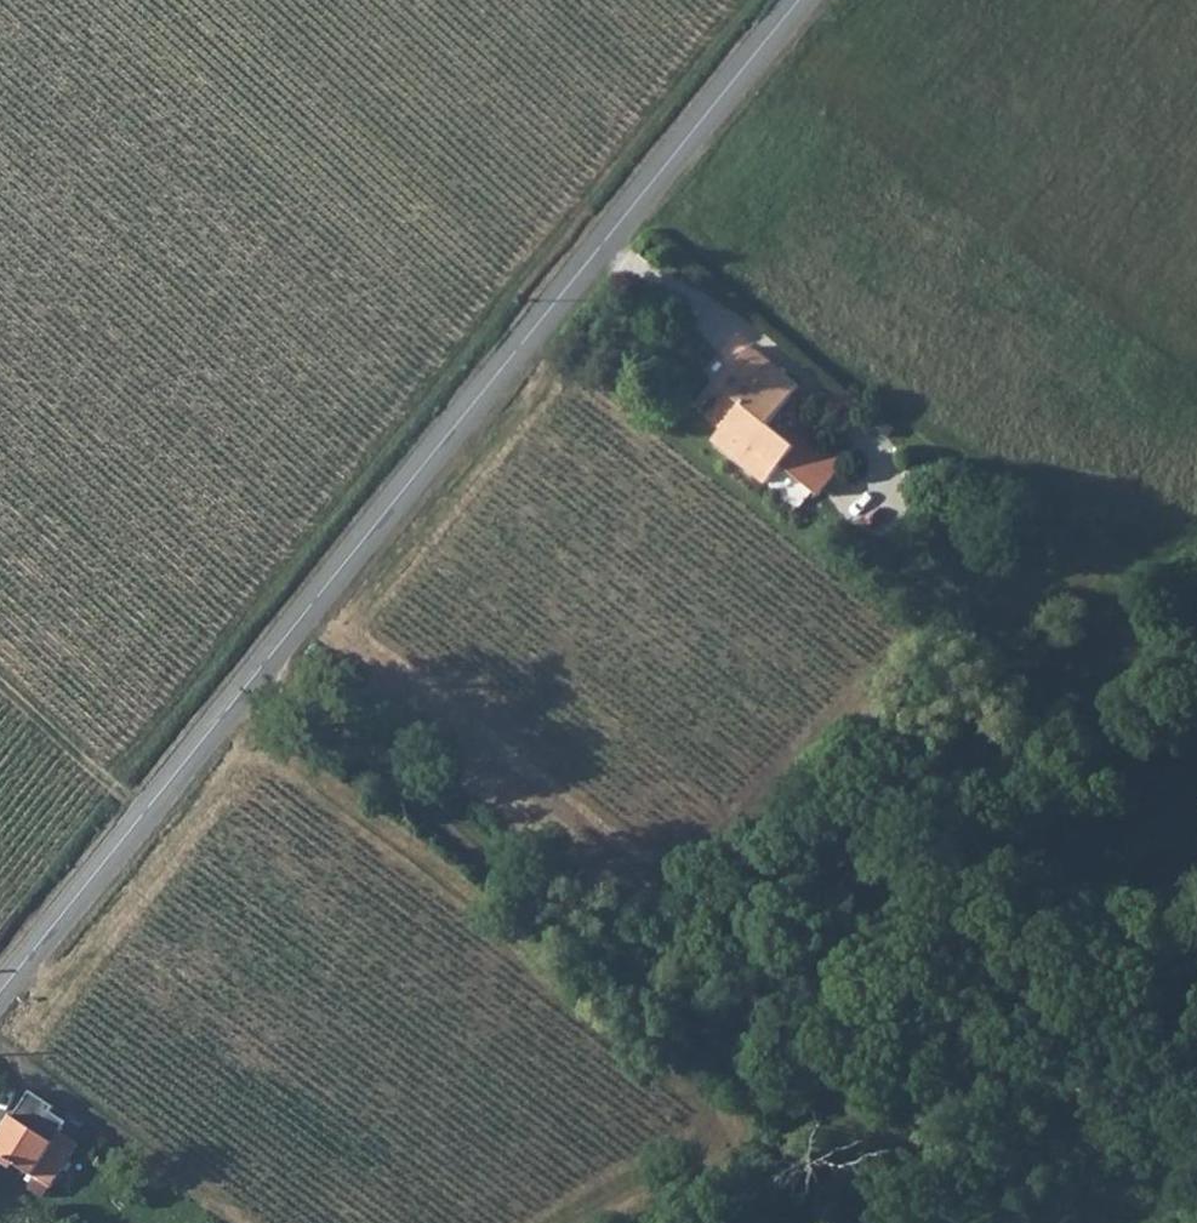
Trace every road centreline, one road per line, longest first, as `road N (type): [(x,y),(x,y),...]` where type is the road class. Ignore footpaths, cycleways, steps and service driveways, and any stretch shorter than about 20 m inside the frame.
road 1 (tertiary): [(800,0),(0,998)]

